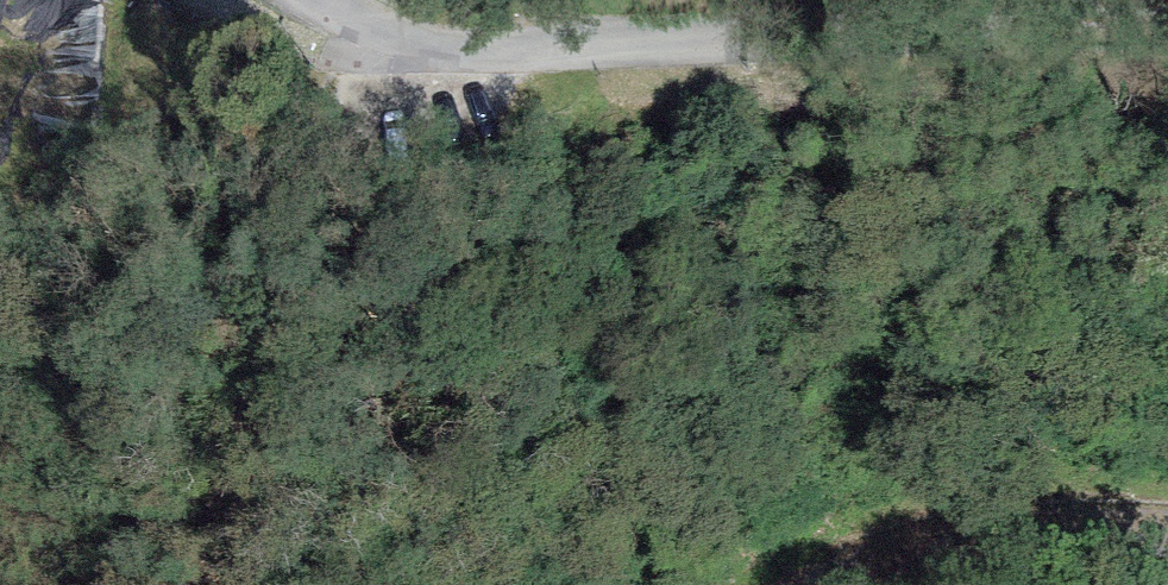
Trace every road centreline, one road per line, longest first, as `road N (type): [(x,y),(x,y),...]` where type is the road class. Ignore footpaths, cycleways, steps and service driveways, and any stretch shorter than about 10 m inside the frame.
road 1 (unclassified): [(1167,20),(471,49),(394,33),(306,0)]
road 2 (unclassified): [(820,584),(946,547),(1102,527),(1167,531)]

